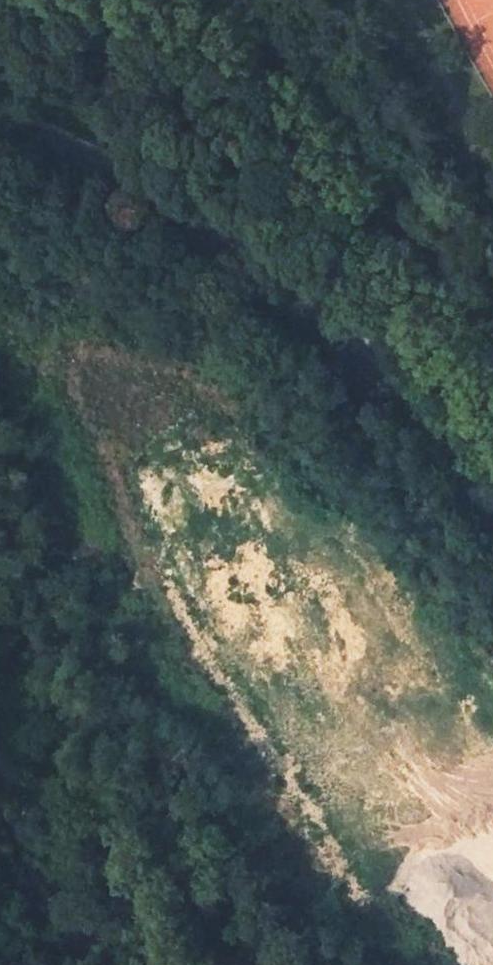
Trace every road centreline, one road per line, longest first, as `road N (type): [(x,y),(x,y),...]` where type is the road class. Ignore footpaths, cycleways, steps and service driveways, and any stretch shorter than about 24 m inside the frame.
road 1 (secondary): [(492,339),(318,78),(198,0)]

